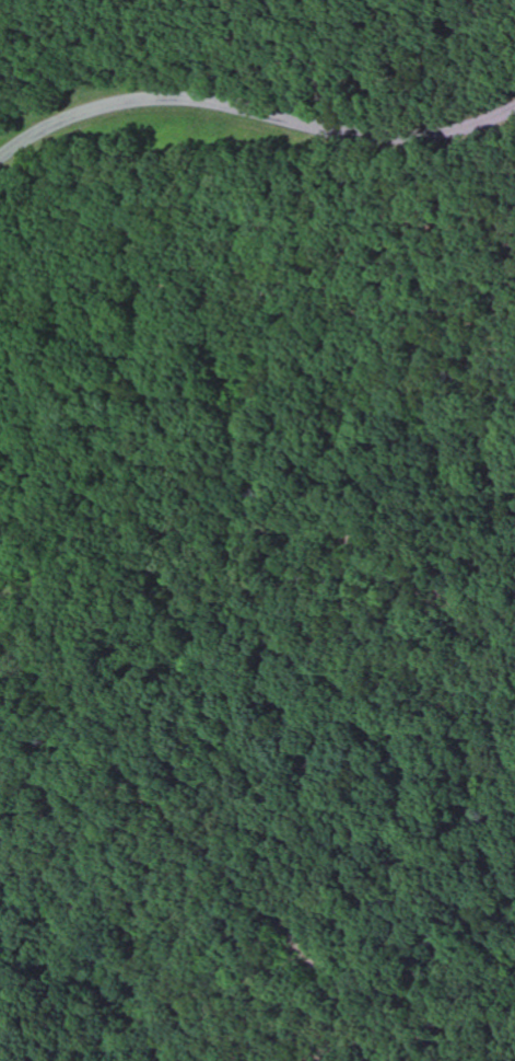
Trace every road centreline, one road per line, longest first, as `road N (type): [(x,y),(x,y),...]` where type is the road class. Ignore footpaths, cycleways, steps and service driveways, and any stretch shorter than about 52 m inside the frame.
road 1 (residential): [(0,166),(72,123),(129,108),(227,108),(378,141),(454,137),(514,112)]

